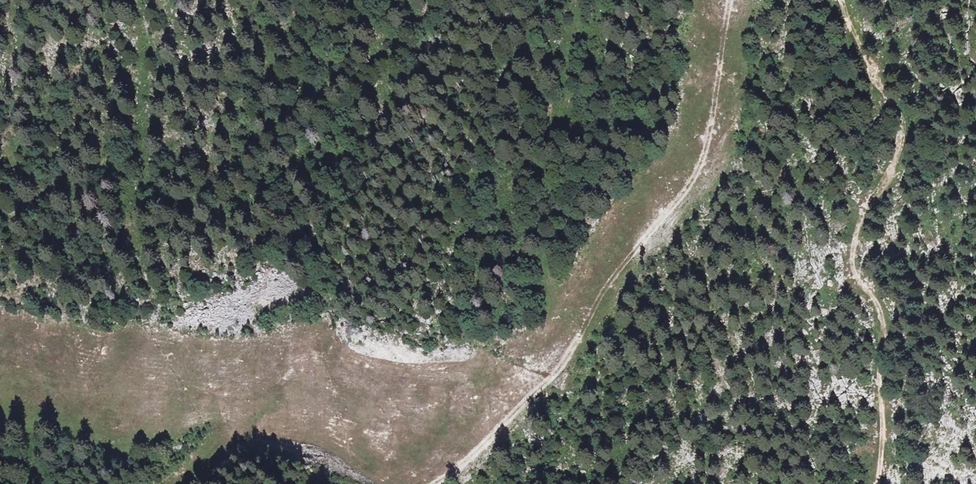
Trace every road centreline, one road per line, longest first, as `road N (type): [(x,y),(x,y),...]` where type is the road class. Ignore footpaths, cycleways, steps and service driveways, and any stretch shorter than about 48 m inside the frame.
road 1 (track): [(432,483),(508,420),(579,342),(612,278),(684,191),(712,119),(730,0)]
road 2 (track): [(879,483),(879,343),(852,274),(854,240),(886,176),(873,77),(845,0)]

